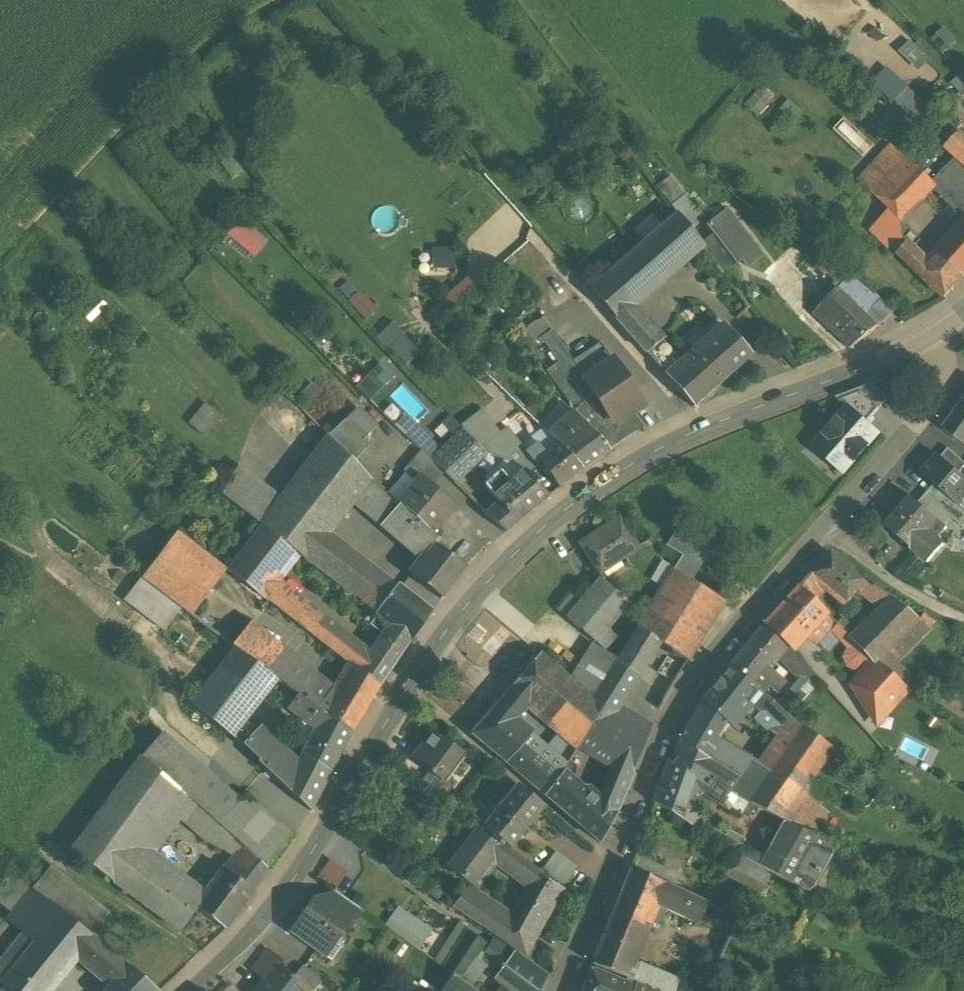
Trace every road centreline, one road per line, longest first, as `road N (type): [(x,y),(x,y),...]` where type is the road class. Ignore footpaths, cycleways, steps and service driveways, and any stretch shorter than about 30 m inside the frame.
road 1 (secondary): [(940,331),(692,433),(624,469),(515,553),(443,635),(292,880),(189,990)]
road 2 (residential): [(940,331),(951,357),(938,400),(703,660),(552,990)]
road 3 (track): [(963,619),(887,579),(827,527)]

